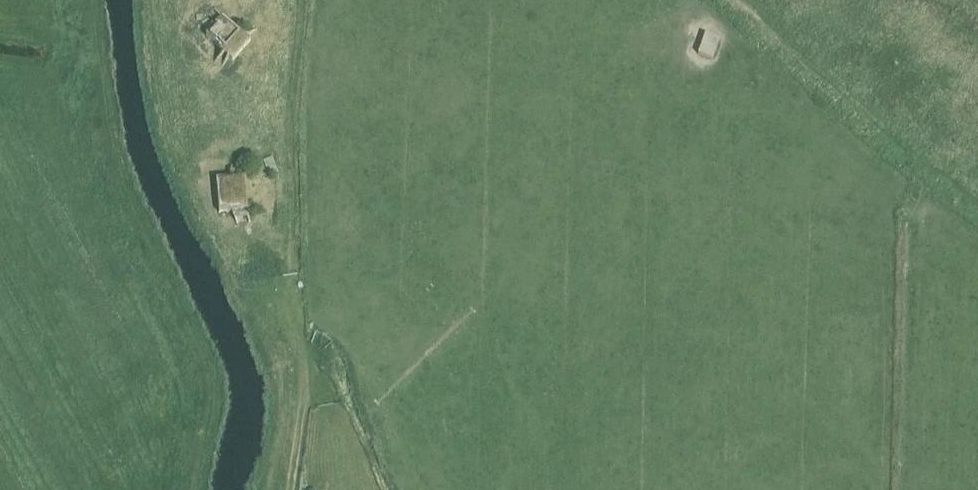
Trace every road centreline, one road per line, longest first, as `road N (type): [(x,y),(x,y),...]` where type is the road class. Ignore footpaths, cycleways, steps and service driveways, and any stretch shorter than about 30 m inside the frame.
road 1 (track): [(293,489),(303,410),(294,135),(307,0)]
road 2 (track): [(723,0),(977,196)]

